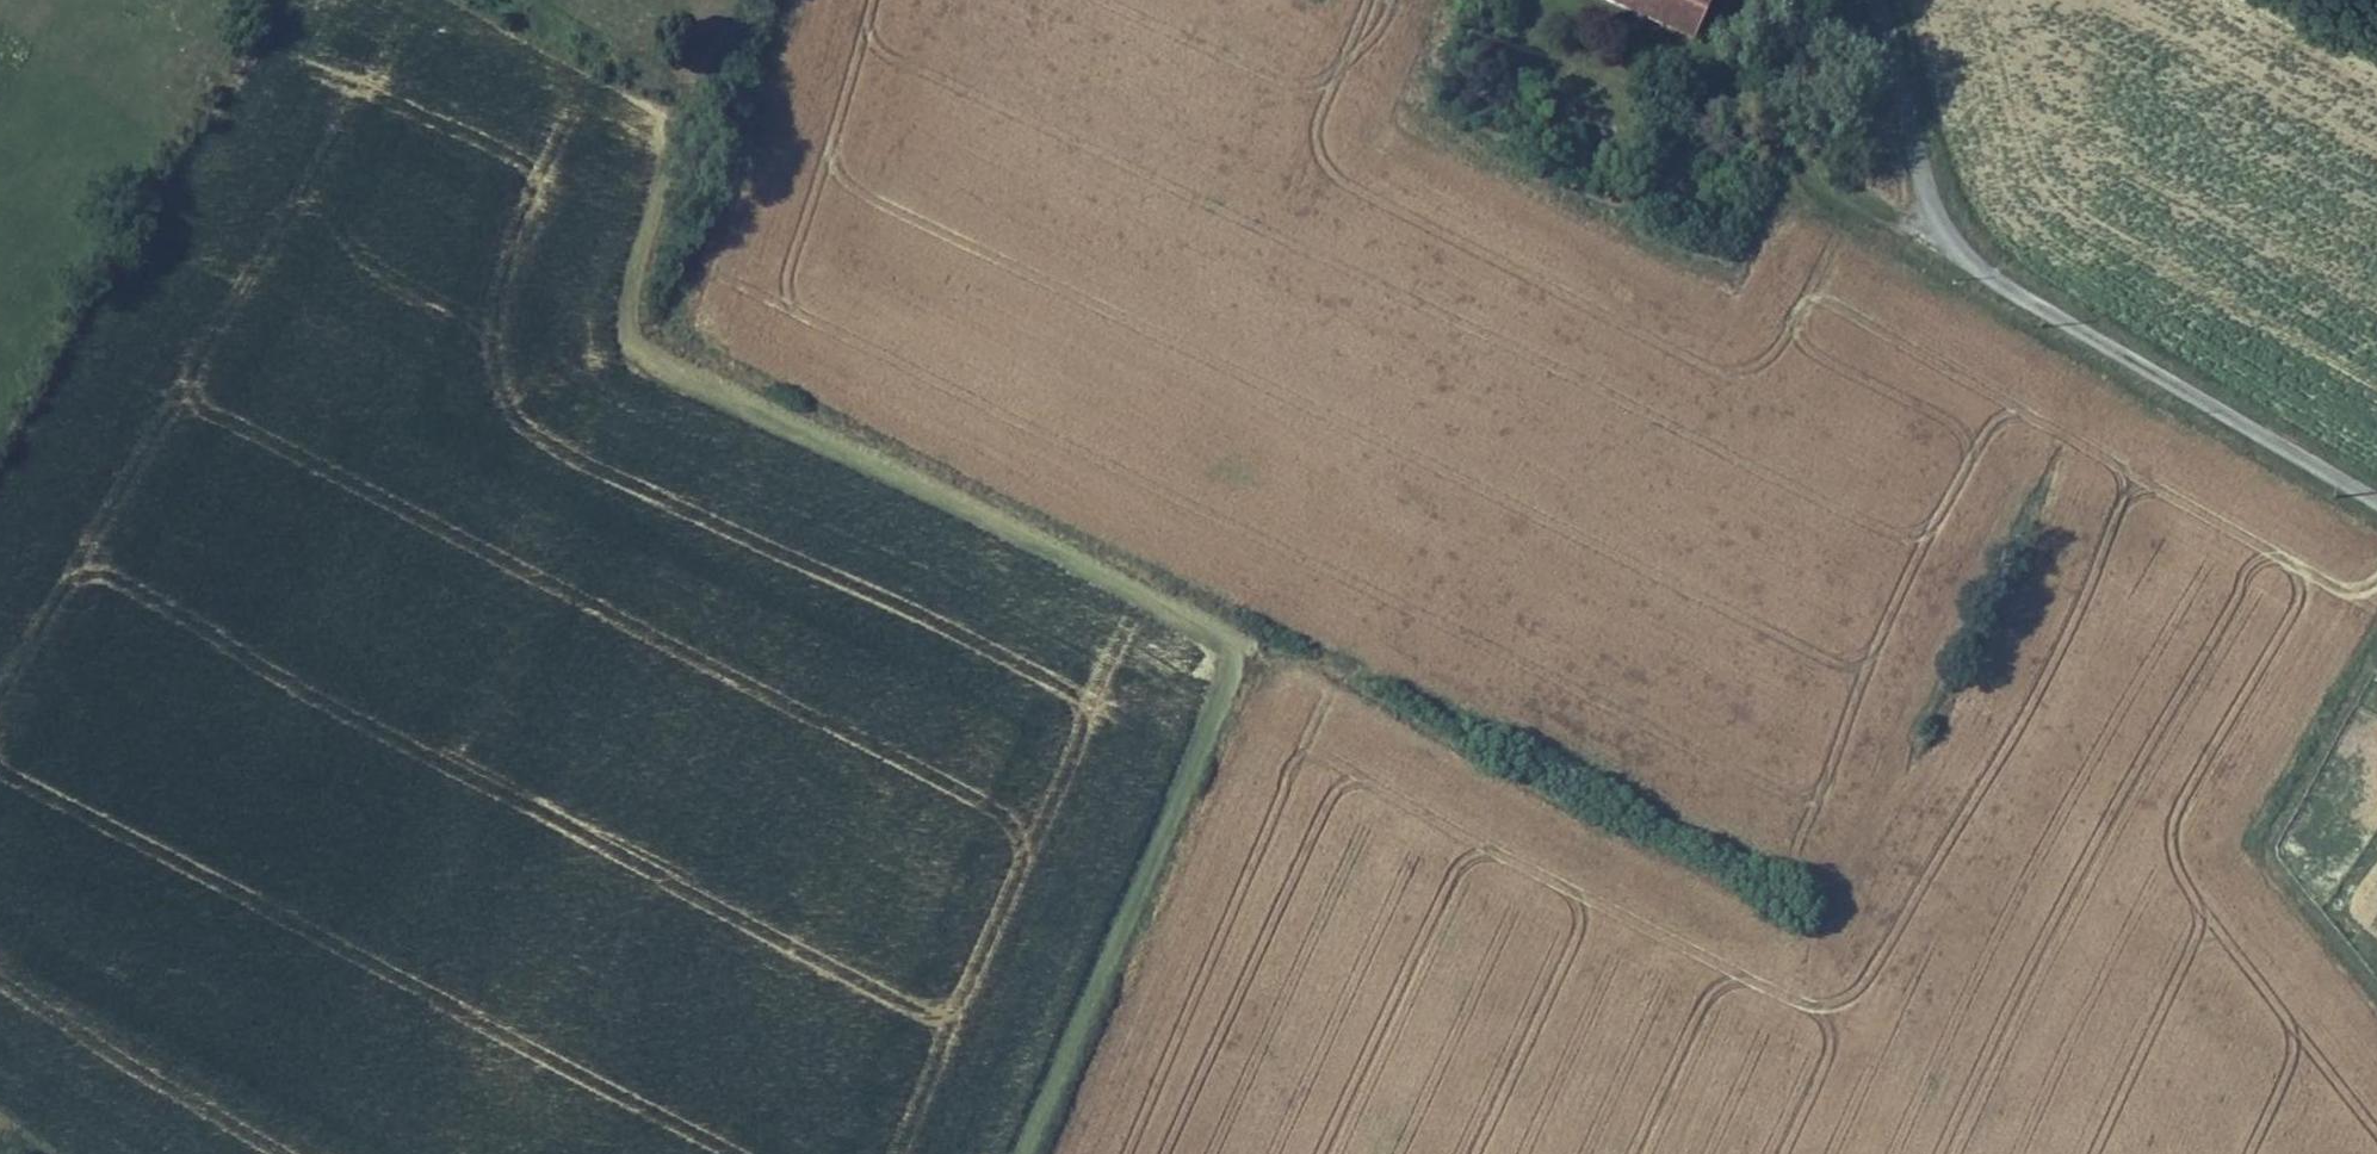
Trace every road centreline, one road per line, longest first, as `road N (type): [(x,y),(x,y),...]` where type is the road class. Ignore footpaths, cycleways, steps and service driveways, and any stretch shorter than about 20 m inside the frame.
road 1 (track): [(1053,1153),(1092,1055),(1285,704),(1215,641),(669,384),(683,268),(757,63),(767,0)]
road 2 (unclassified): [(2376,500),(1966,270),(1928,239),(1866,0)]

